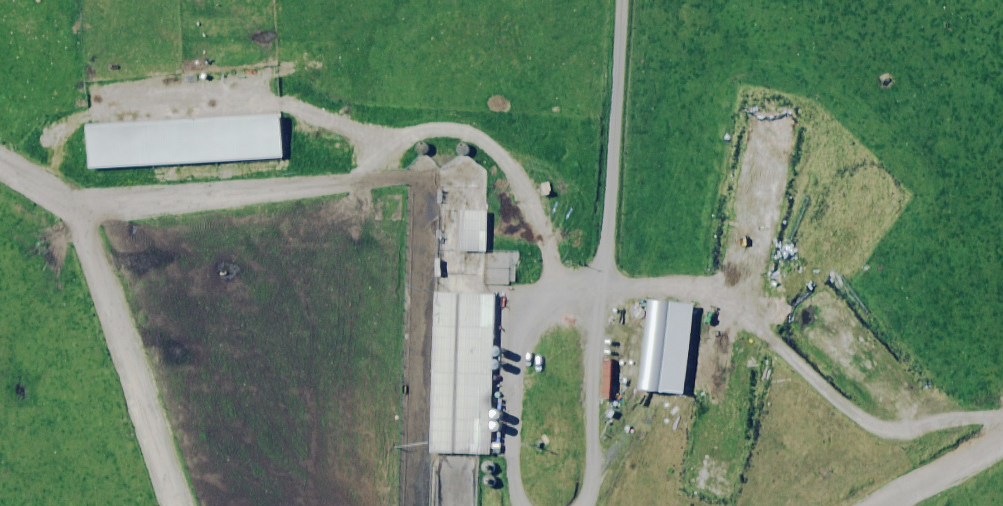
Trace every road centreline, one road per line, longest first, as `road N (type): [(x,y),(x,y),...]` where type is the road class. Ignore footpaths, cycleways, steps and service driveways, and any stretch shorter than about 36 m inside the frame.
road 1 (track): [(77,207),(397,180),(401,145),(446,131),(484,143),(507,167),(560,283)]
road 2 (track): [(601,284),(718,295),(871,425),(1002,420)]
road 3 (track): [(183,505),(77,207),(0,166)]
road 4 (track): [(880,505),(1002,437)]

